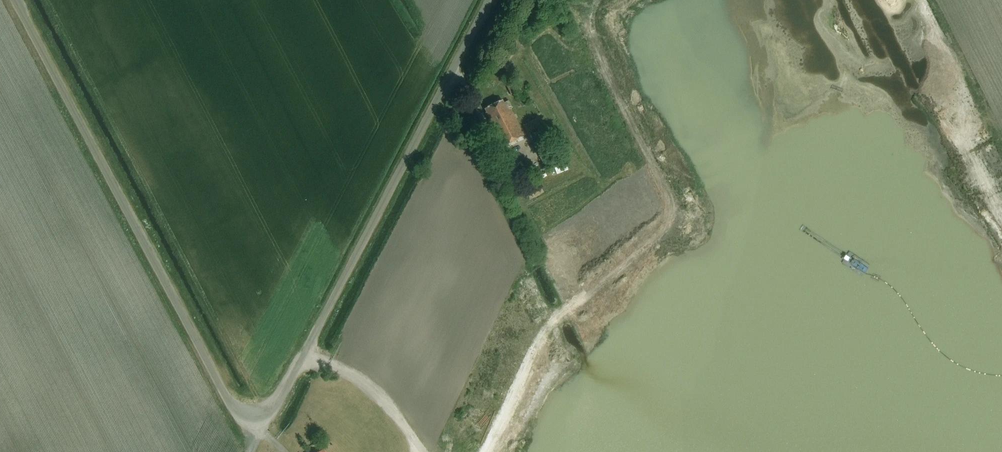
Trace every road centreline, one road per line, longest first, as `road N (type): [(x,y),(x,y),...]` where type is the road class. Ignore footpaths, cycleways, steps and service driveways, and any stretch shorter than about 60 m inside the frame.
road 1 (unclassified): [(489,0),(262,420),(227,399),(16,0)]

